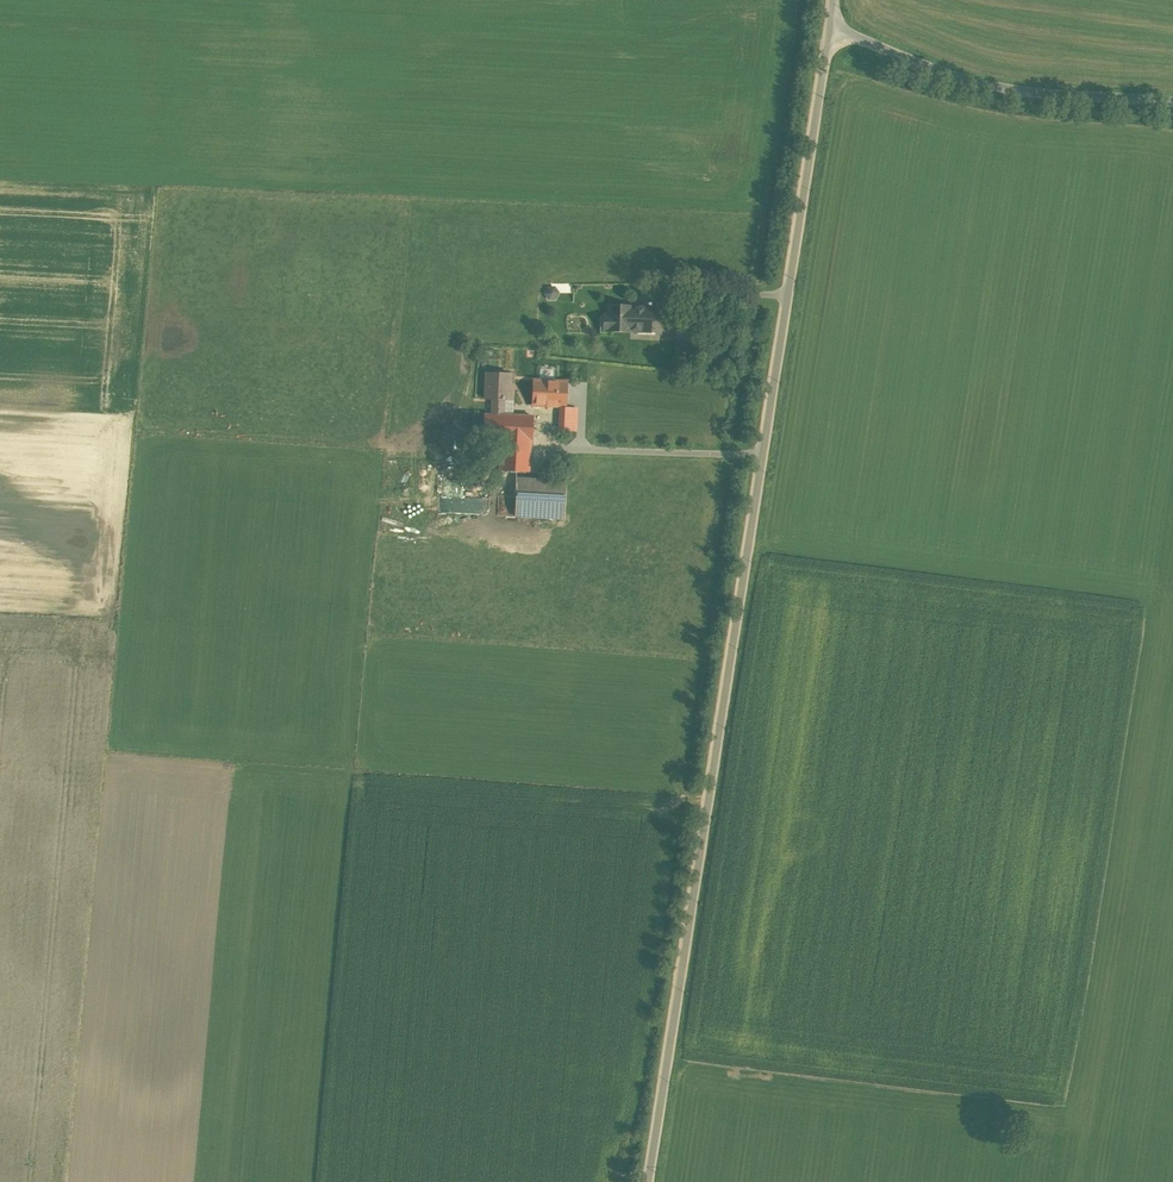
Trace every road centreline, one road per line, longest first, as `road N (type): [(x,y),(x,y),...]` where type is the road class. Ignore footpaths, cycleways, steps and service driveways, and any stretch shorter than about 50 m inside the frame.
road 1 (unclassified): [(648,1181),(831,34)]
road 2 (unclassified): [(831,34),(968,81),(1172,103)]

